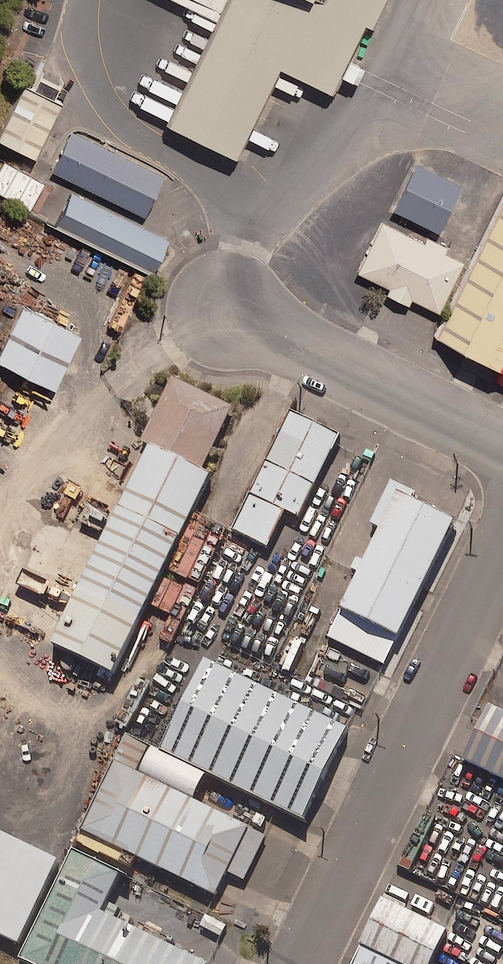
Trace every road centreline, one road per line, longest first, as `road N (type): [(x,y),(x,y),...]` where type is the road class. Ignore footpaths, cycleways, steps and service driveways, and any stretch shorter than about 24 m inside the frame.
road 1 (unclassified): [(297,963),(502,540)]
road 2 (unclassified): [(230,316),(502,456)]

